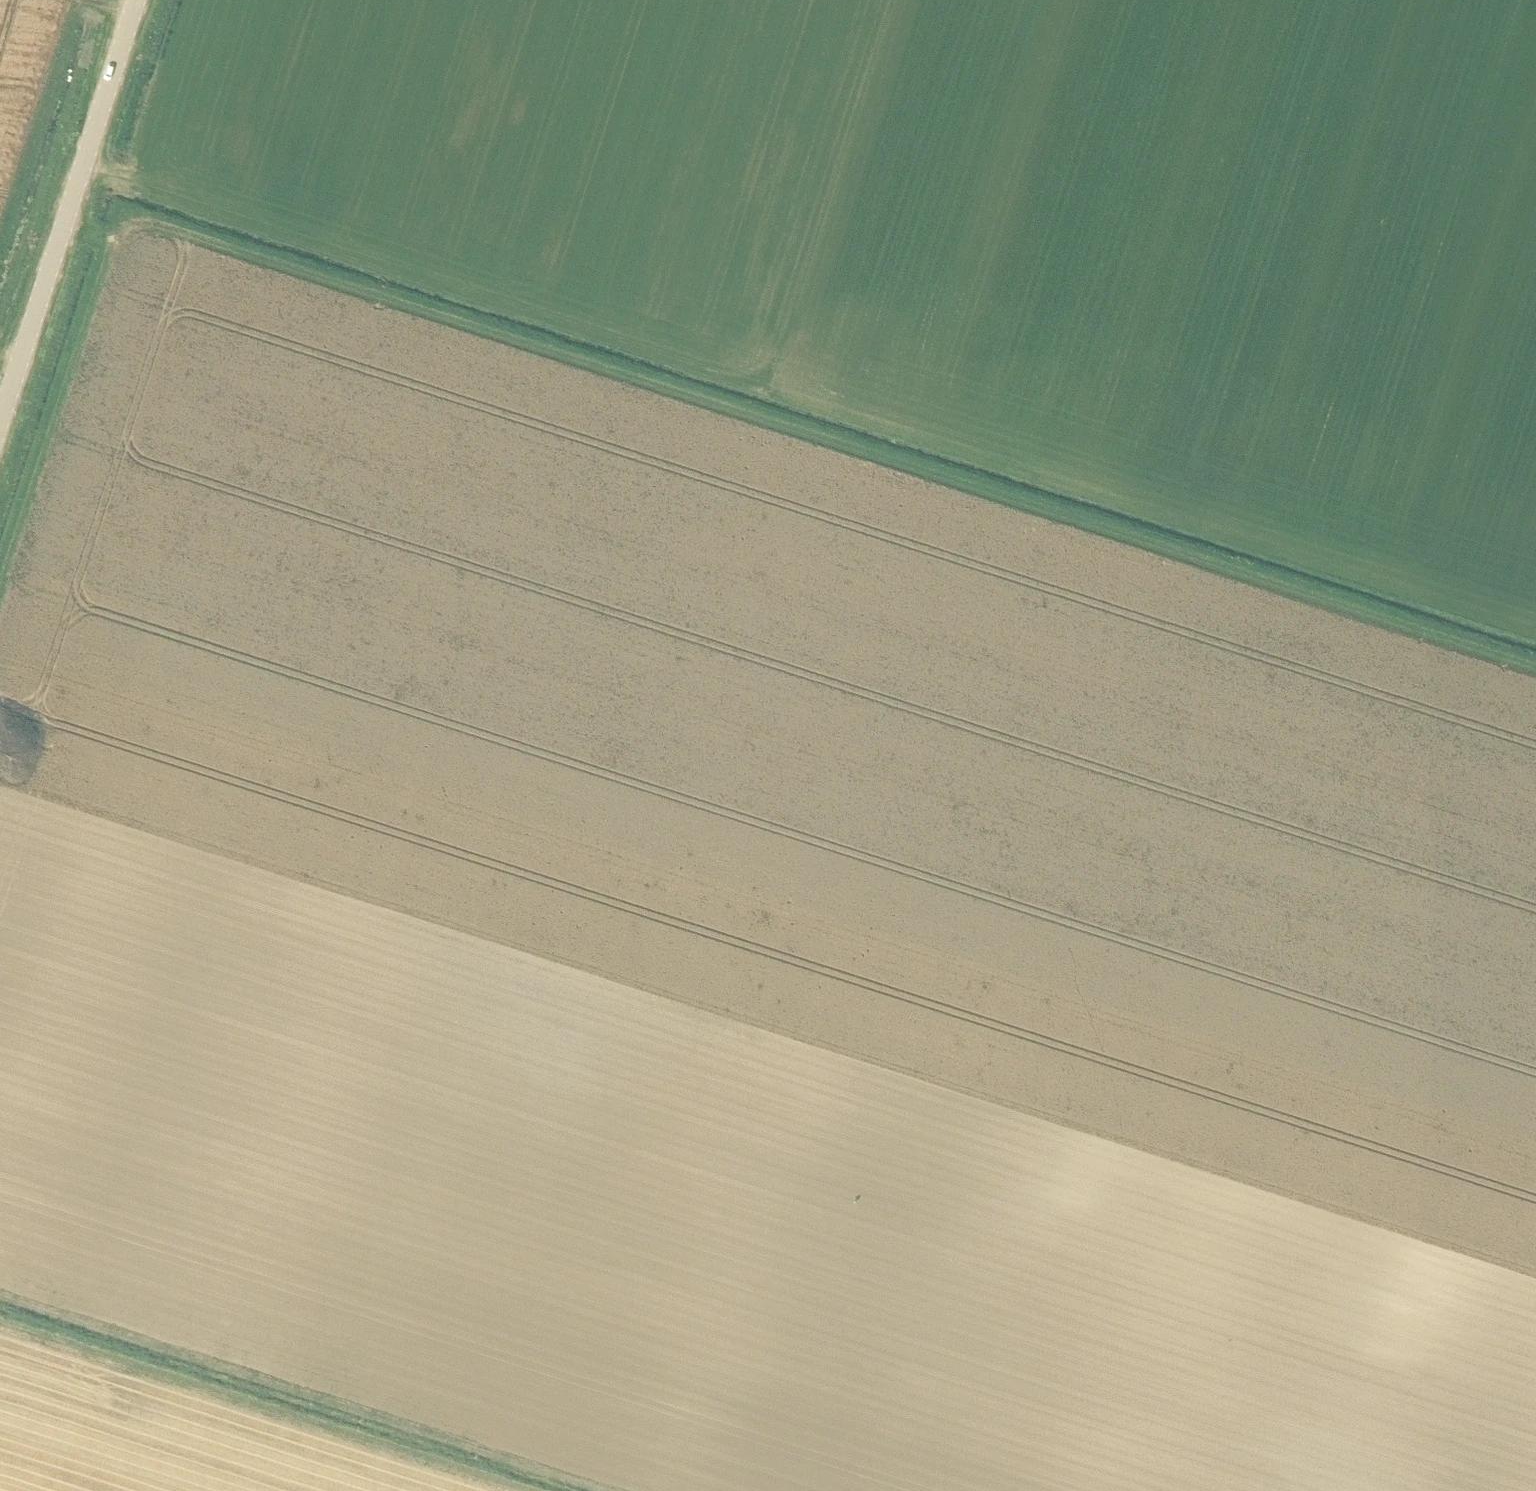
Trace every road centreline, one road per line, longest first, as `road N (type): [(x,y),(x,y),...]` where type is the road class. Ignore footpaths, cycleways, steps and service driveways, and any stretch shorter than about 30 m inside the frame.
road 1 (unclassified): [(0,431),(139,0)]

